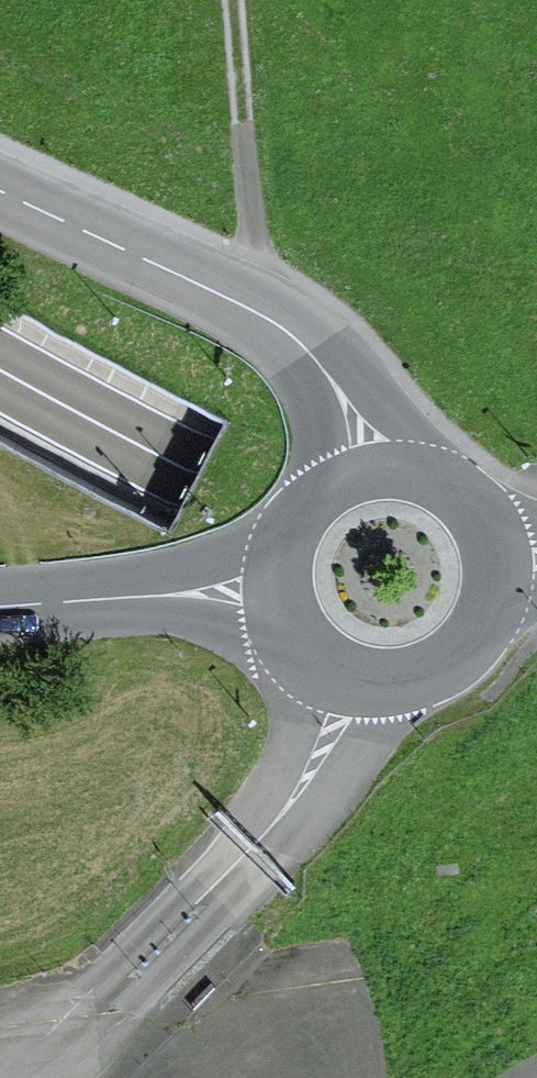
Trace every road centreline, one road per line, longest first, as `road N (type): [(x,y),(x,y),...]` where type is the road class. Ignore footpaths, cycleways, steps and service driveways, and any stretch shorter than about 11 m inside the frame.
road 1 (trunk): [(0,370),(536,642)]
road 2 (unclassified): [(362,468),(337,394),(298,345),(234,303),(0,190)]
road 3 (unclassified): [(280,589),(290,623),(324,663),(374,683),(410,683),(460,659),(484,632),(497,598),(499,561)]
road 4 (track): [(235,0),(256,252),(247,311)]
road 5 (unclassified): [(0,605),(280,589)]
road 6 (unclassified): [(499,561),(481,514),(444,479),(412,467),(362,468)]
road 7 (unclassified): [(362,468),(315,493),(293,521),(280,589)]

